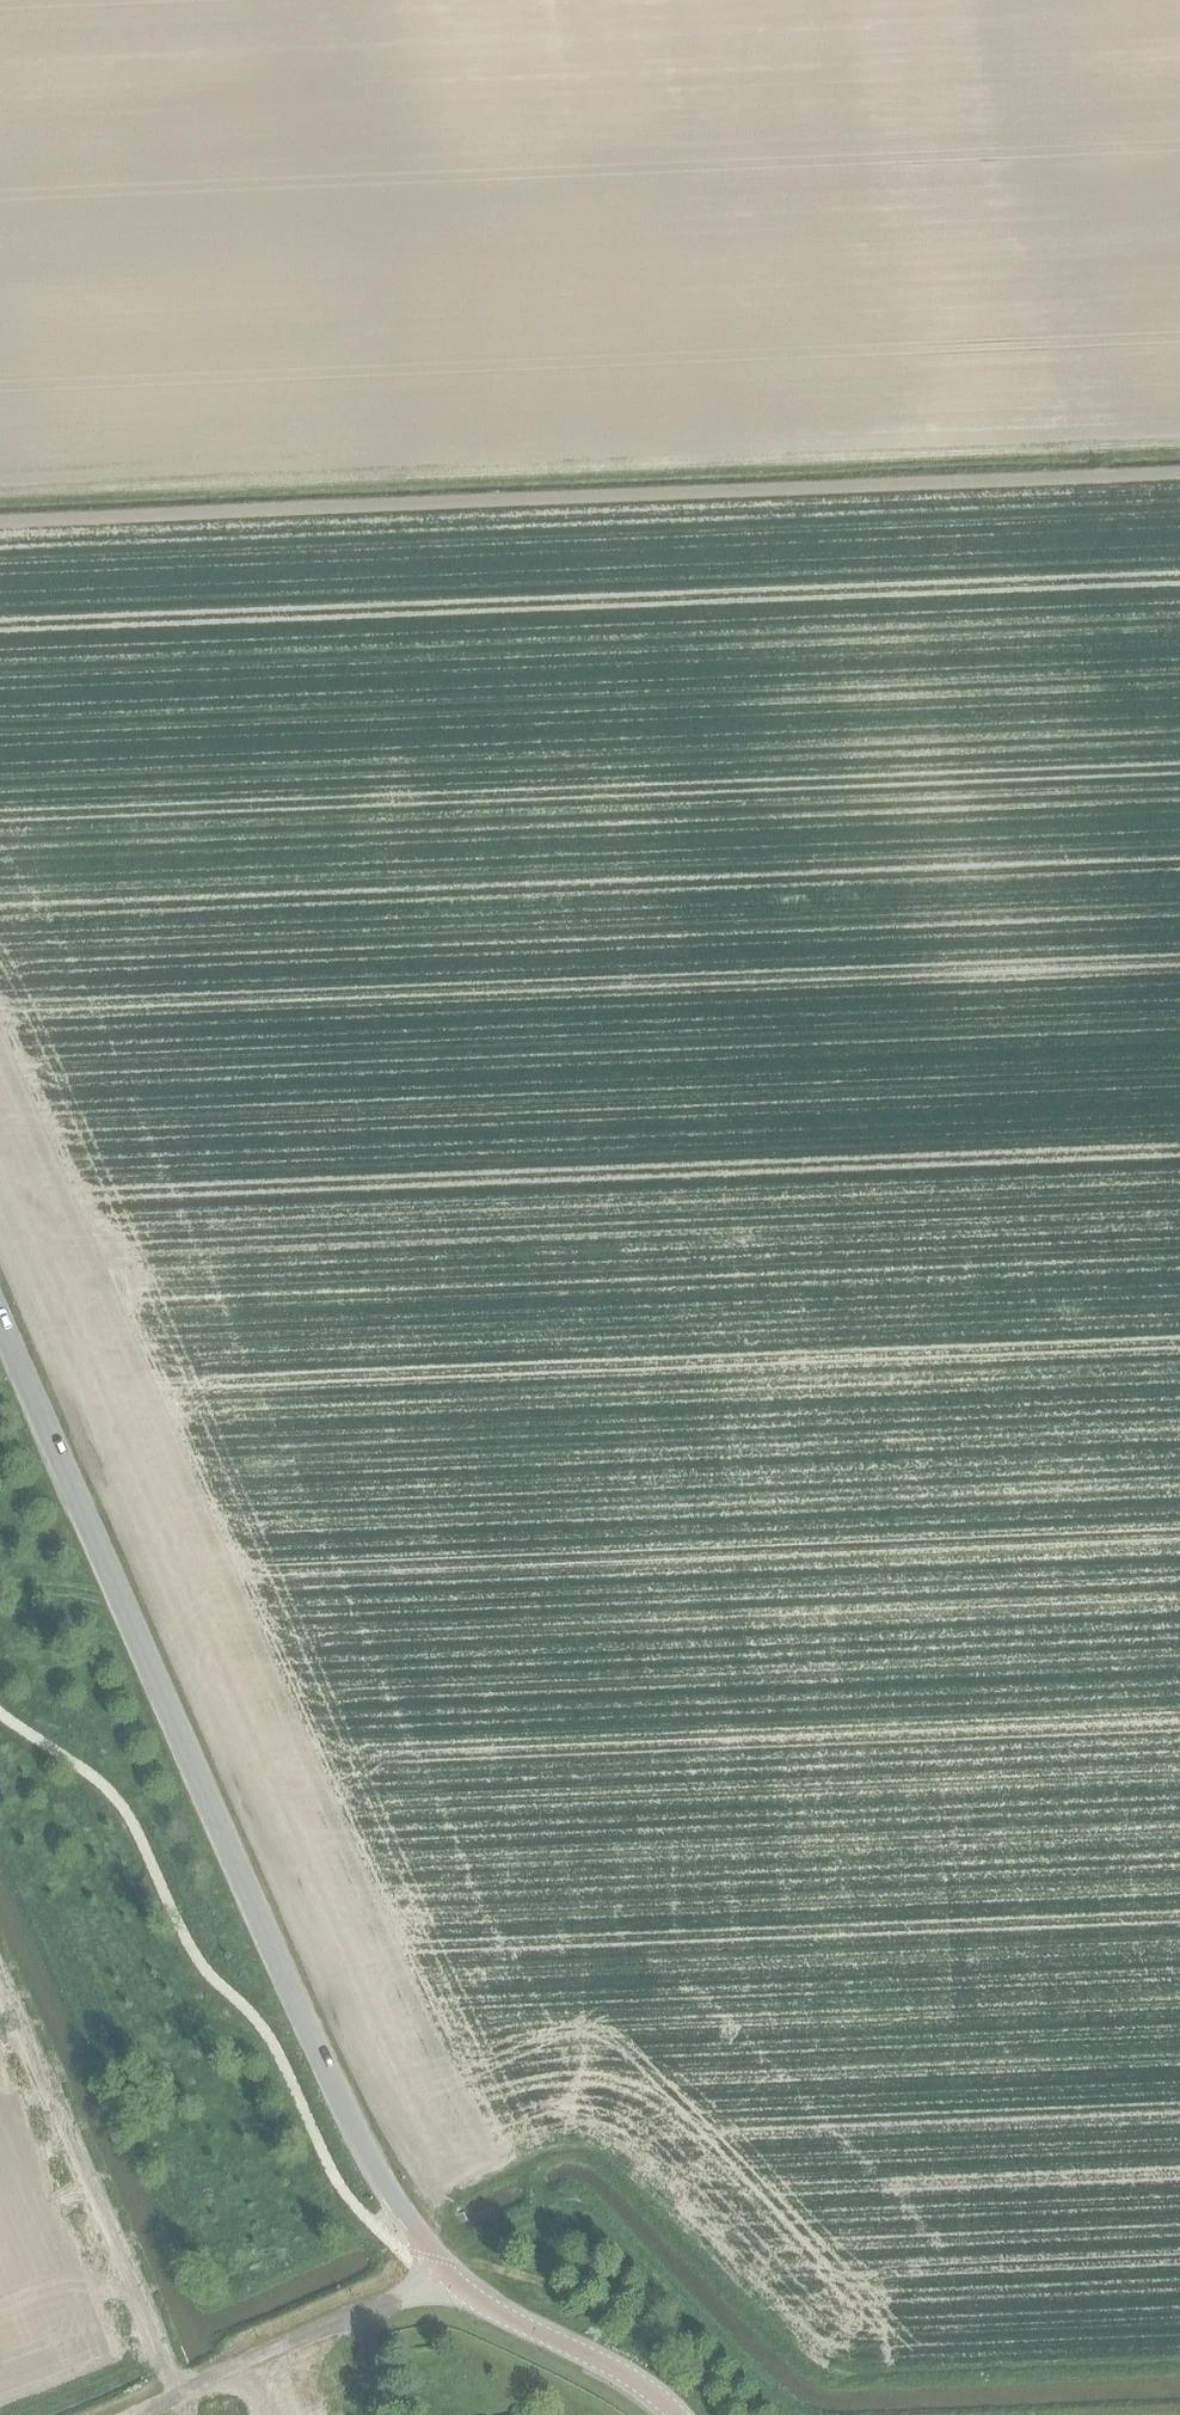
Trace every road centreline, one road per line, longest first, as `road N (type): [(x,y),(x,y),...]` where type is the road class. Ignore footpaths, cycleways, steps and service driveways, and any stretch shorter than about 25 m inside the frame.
road 1 (tertiary): [(447,2275),(378,2178),(0,1317)]
road 2 (tertiary): [(676,2414),(447,2275)]
road 3 (unclassified): [(233,2369),(447,2275)]

